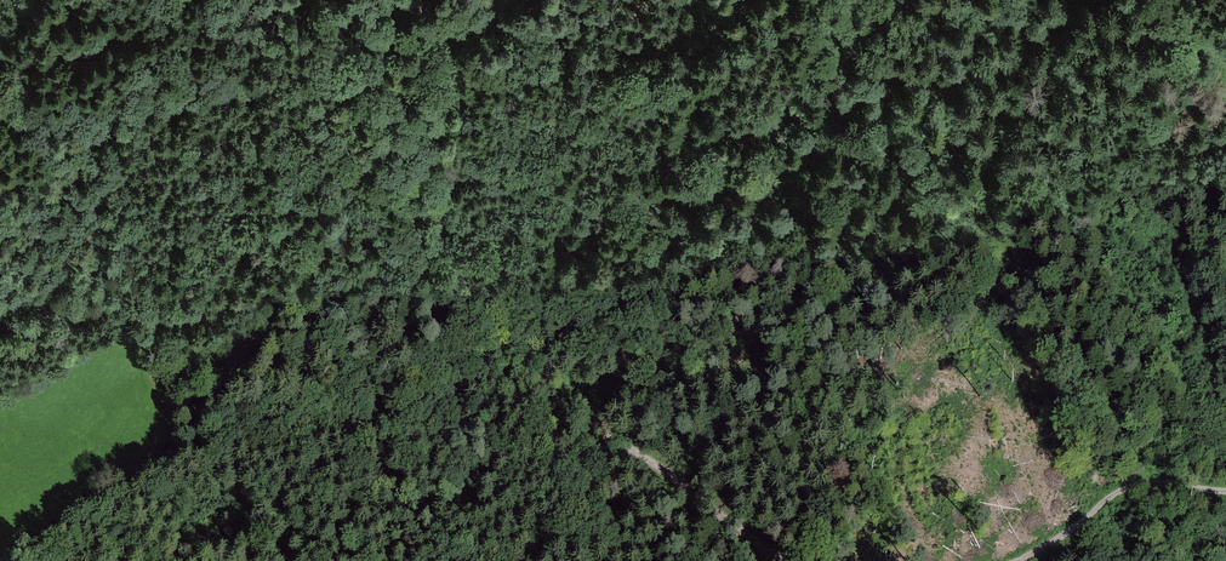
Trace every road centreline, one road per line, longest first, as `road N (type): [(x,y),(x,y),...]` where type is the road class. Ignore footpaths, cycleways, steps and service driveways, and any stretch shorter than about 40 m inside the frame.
road 1 (track): [(1066,0),(1047,22),(984,64),(952,74),(870,78),(812,144),(795,152),(678,184),(457,216),(259,333)]
road 2 (track): [(0,110),(110,103),(256,78),(300,56),(344,15),(370,2),(399,1),(420,12),(447,62),(515,68),(736,22),(770,0)]
road 3 (track): [(784,560),(726,525),(651,459),(560,419),(516,412),(370,426),(272,412),(241,418),(155,474)]
road 4 (track): [(155,474),(447,62),(509,0)]
road 5 (track): [(244,347),(183,303),(159,300),(0,321)]
road 6 (track): [(1225,491),(1153,483),(1118,491),(1025,560)]
road 7 (track): [(3,560),(155,474)]

